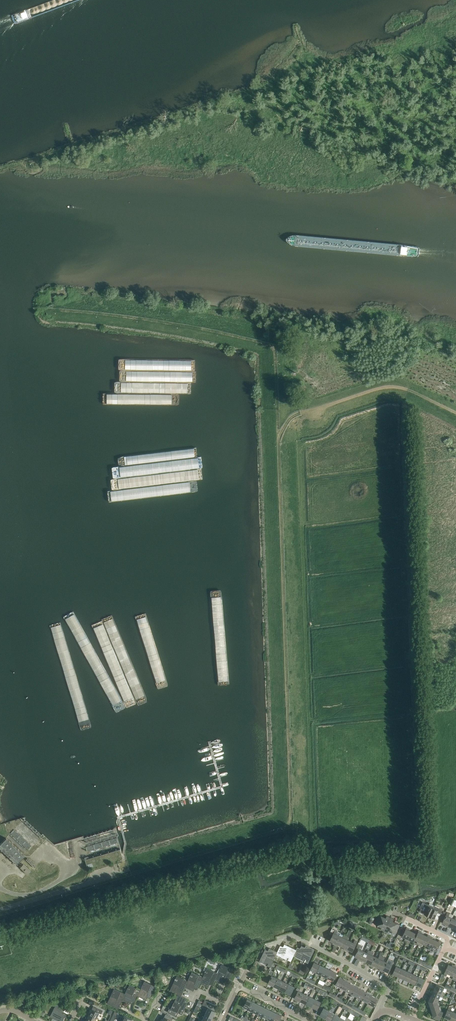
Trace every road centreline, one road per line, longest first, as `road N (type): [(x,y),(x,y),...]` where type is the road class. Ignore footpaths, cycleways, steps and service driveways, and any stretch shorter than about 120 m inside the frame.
road 1 (track): [(312,844),(0,936)]
road 2 (residential): [(382,1012),(386,985),(291,935),(279,938)]

